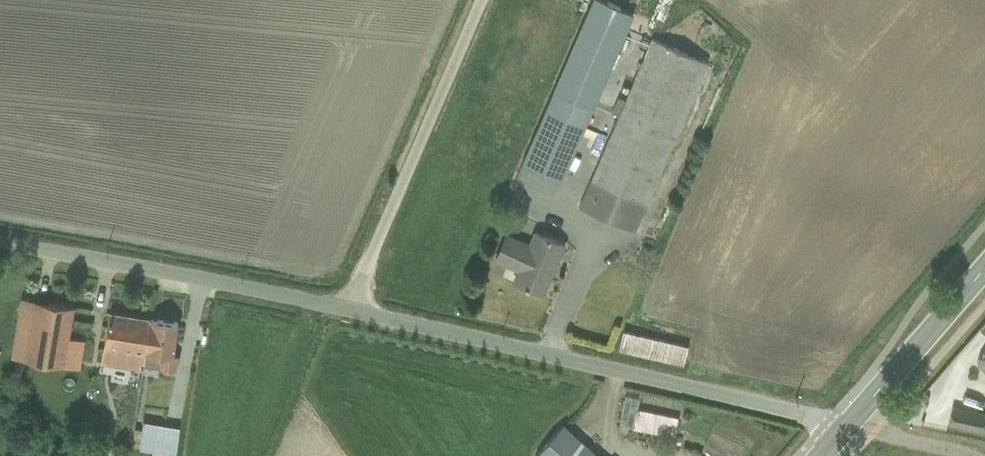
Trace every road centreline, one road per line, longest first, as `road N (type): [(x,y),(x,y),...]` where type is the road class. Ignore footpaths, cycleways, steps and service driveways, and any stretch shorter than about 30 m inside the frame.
road 1 (unclassified): [(830,414),(345,305)]
road 2 (unclassified): [(345,305),(0,238)]
road 3 (unclassified): [(478,0),(345,305)]
road 4 (primary): [(984,266),(854,419)]

